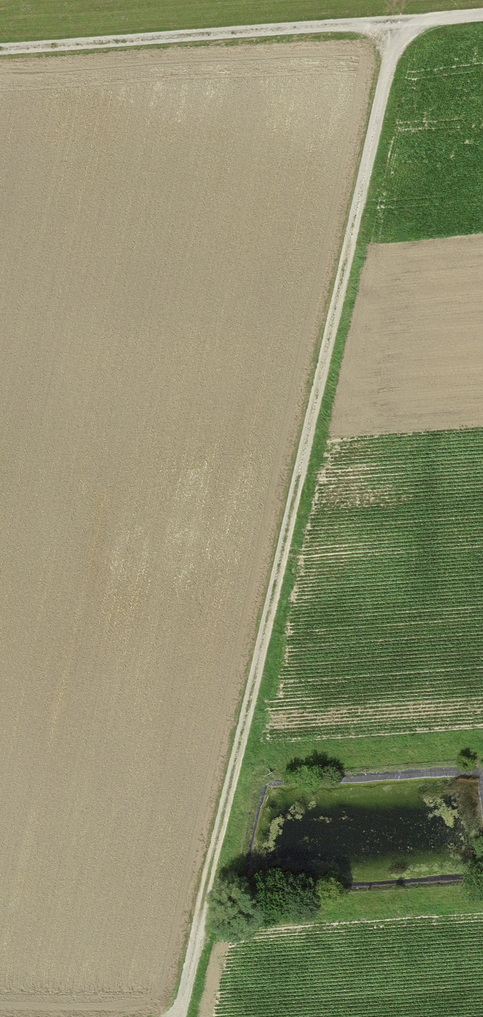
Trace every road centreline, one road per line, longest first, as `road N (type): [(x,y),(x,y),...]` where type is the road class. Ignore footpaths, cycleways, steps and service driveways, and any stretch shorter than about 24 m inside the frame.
road 1 (track): [(178,1016),(398,23)]
road 2 (track): [(0,50),(482,16)]
road 3 (track): [(128,1016),(0,1011)]

